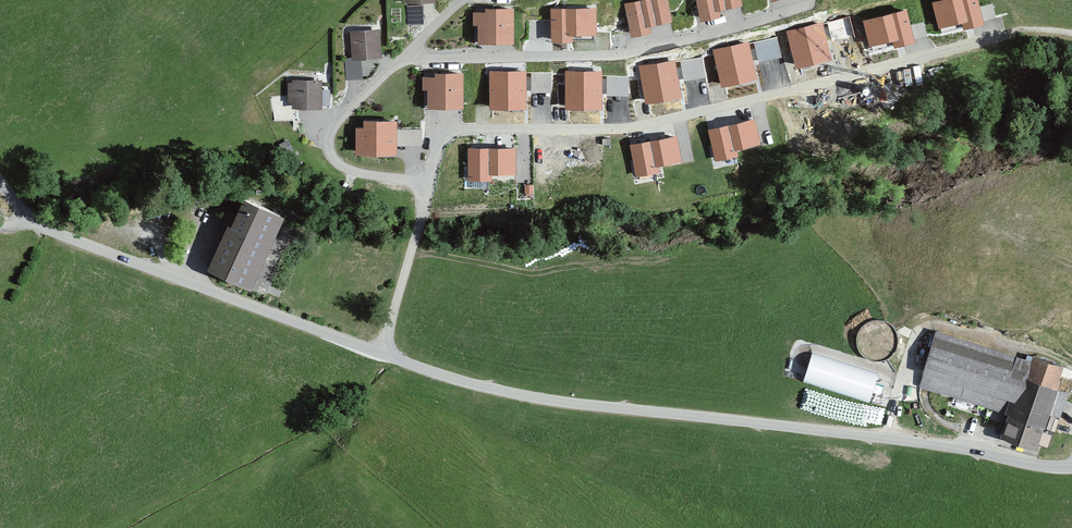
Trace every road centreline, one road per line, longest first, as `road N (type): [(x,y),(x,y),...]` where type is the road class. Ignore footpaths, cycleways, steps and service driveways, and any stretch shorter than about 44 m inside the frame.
road 1 (residential): [(382,353),(466,383),(579,405),(1071,468)]
road 2 (residential): [(426,189),(439,154),(472,130),(620,129),(1026,30)]
road 3 (residential): [(400,61),(607,56),(806,7)]
road 4 (residential): [(29,221),(382,353)]
road 5 (residential): [(426,189),(356,174),(327,146),(345,113),(400,61)]
road 6 (residential): [(382,353),(426,189)]

